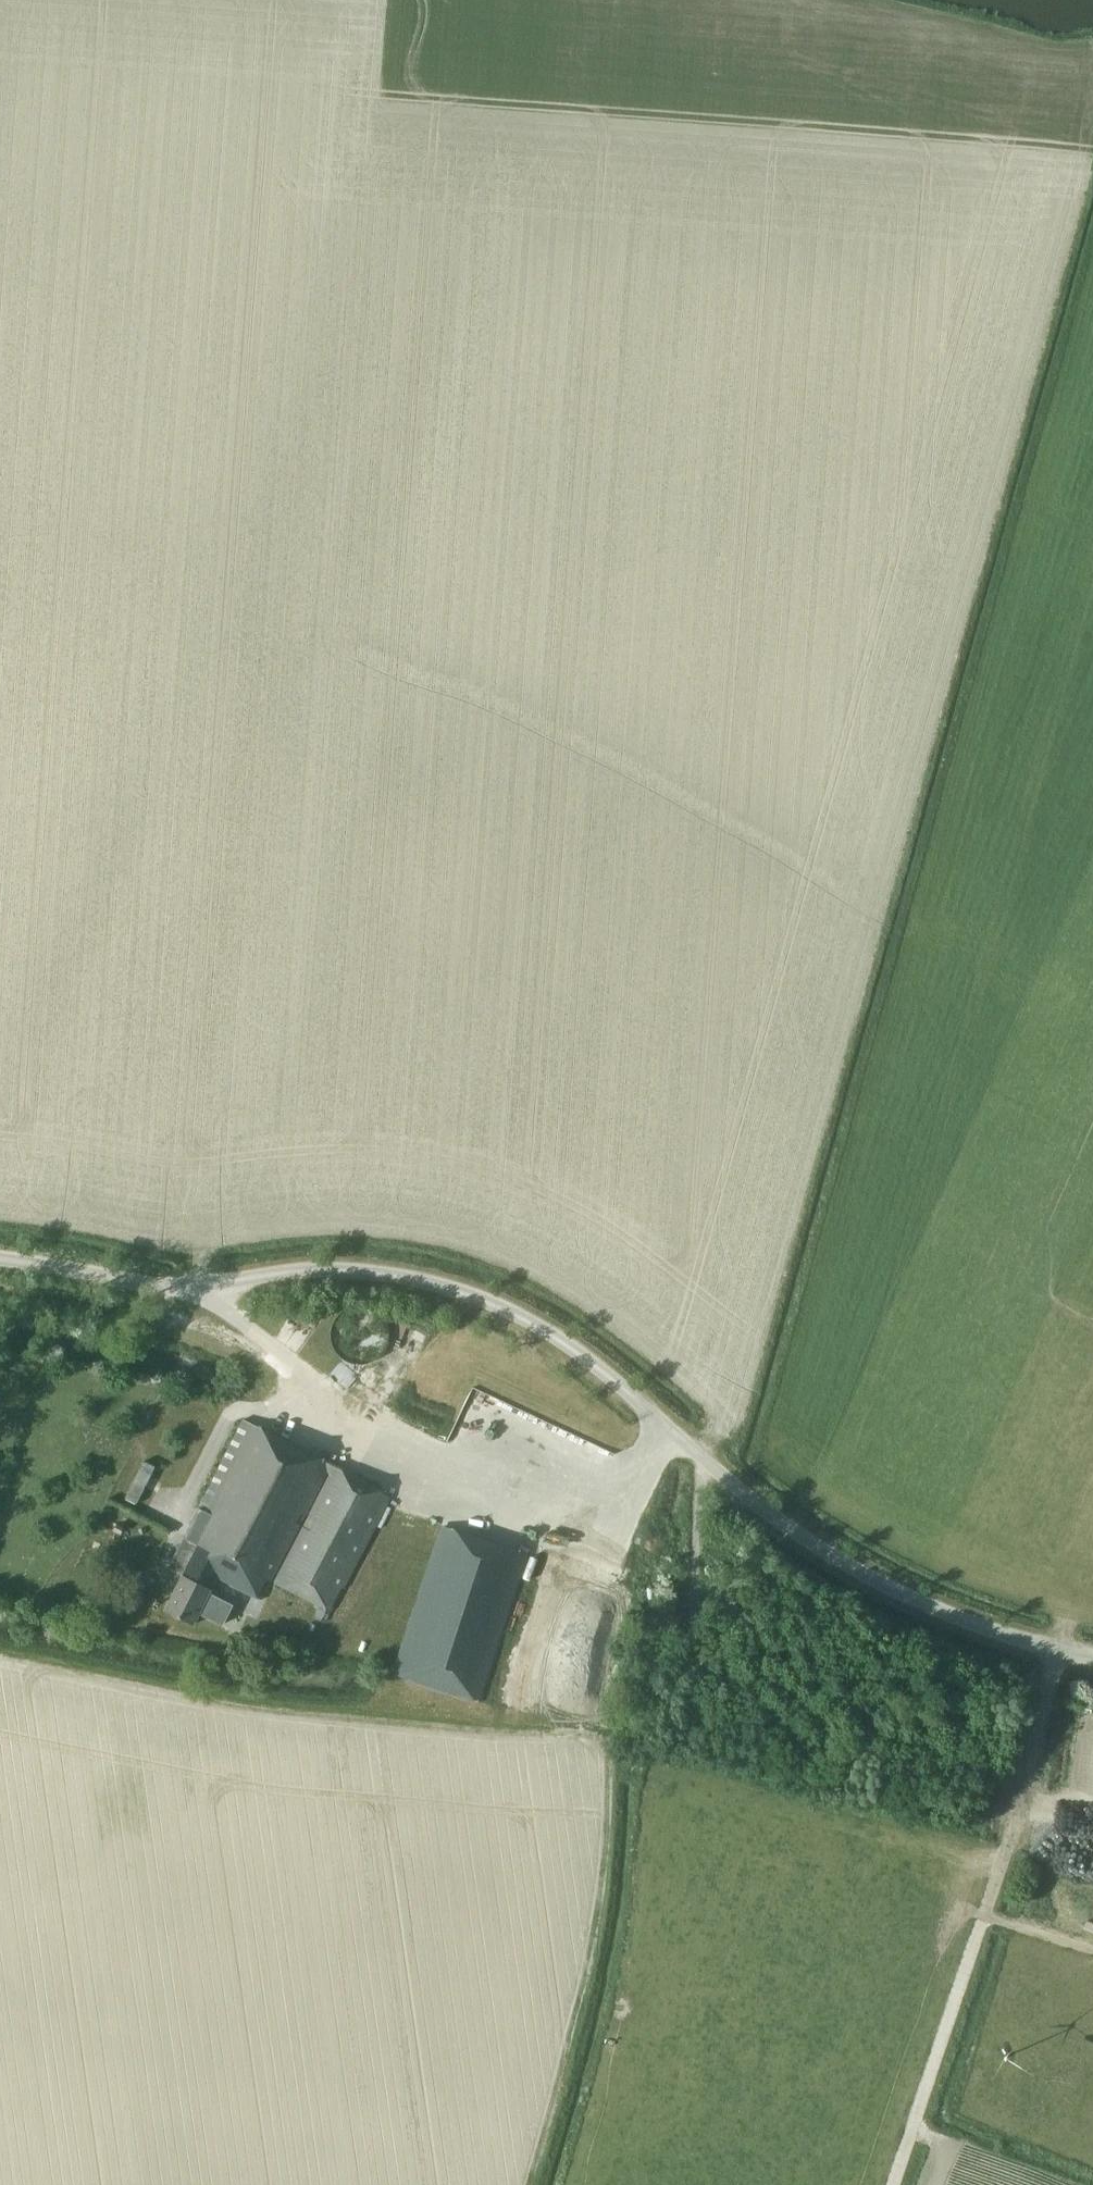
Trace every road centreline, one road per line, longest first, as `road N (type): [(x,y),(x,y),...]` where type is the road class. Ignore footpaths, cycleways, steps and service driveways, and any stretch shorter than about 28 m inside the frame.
road 1 (unclassified): [(1092,1657),(954,1612),(843,1559),(790,1527),(569,1345),(480,1296),(348,1268),(148,1280),(0,1256)]
road 2 (track): [(1058,1647),(1002,1858),(895,2184)]

